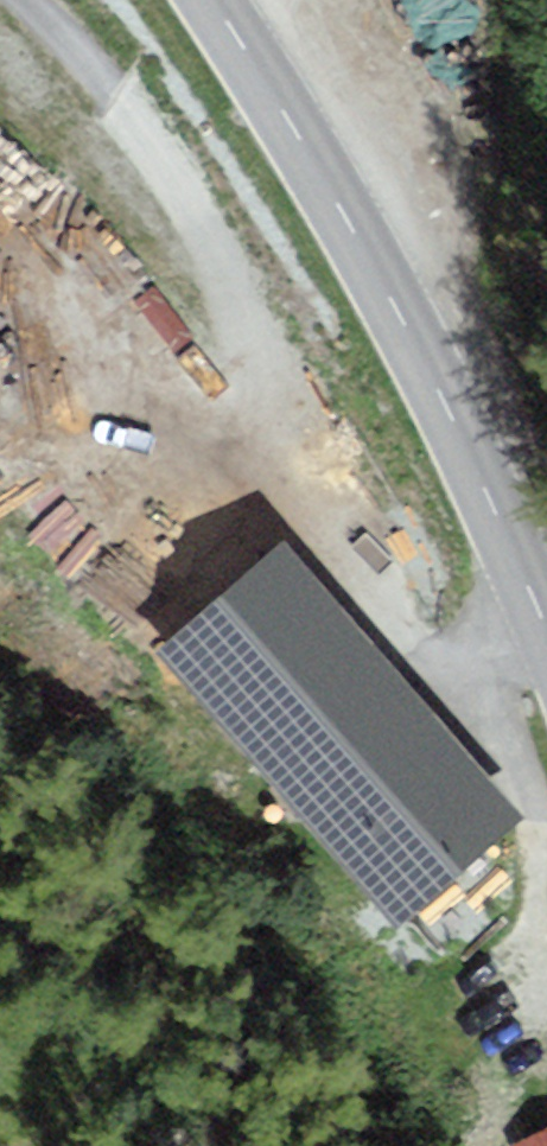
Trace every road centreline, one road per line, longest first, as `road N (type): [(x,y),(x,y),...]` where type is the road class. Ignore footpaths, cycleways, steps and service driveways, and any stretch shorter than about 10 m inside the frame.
road 1 (track): [(546,630),(501,652),(448,655),(419,645),(386,617),(330,541),(290,466),(227,287),(162,159),(126,105),(28,0)]
road 2 (secondary): [(211,0),(402,322),(546,633)]

